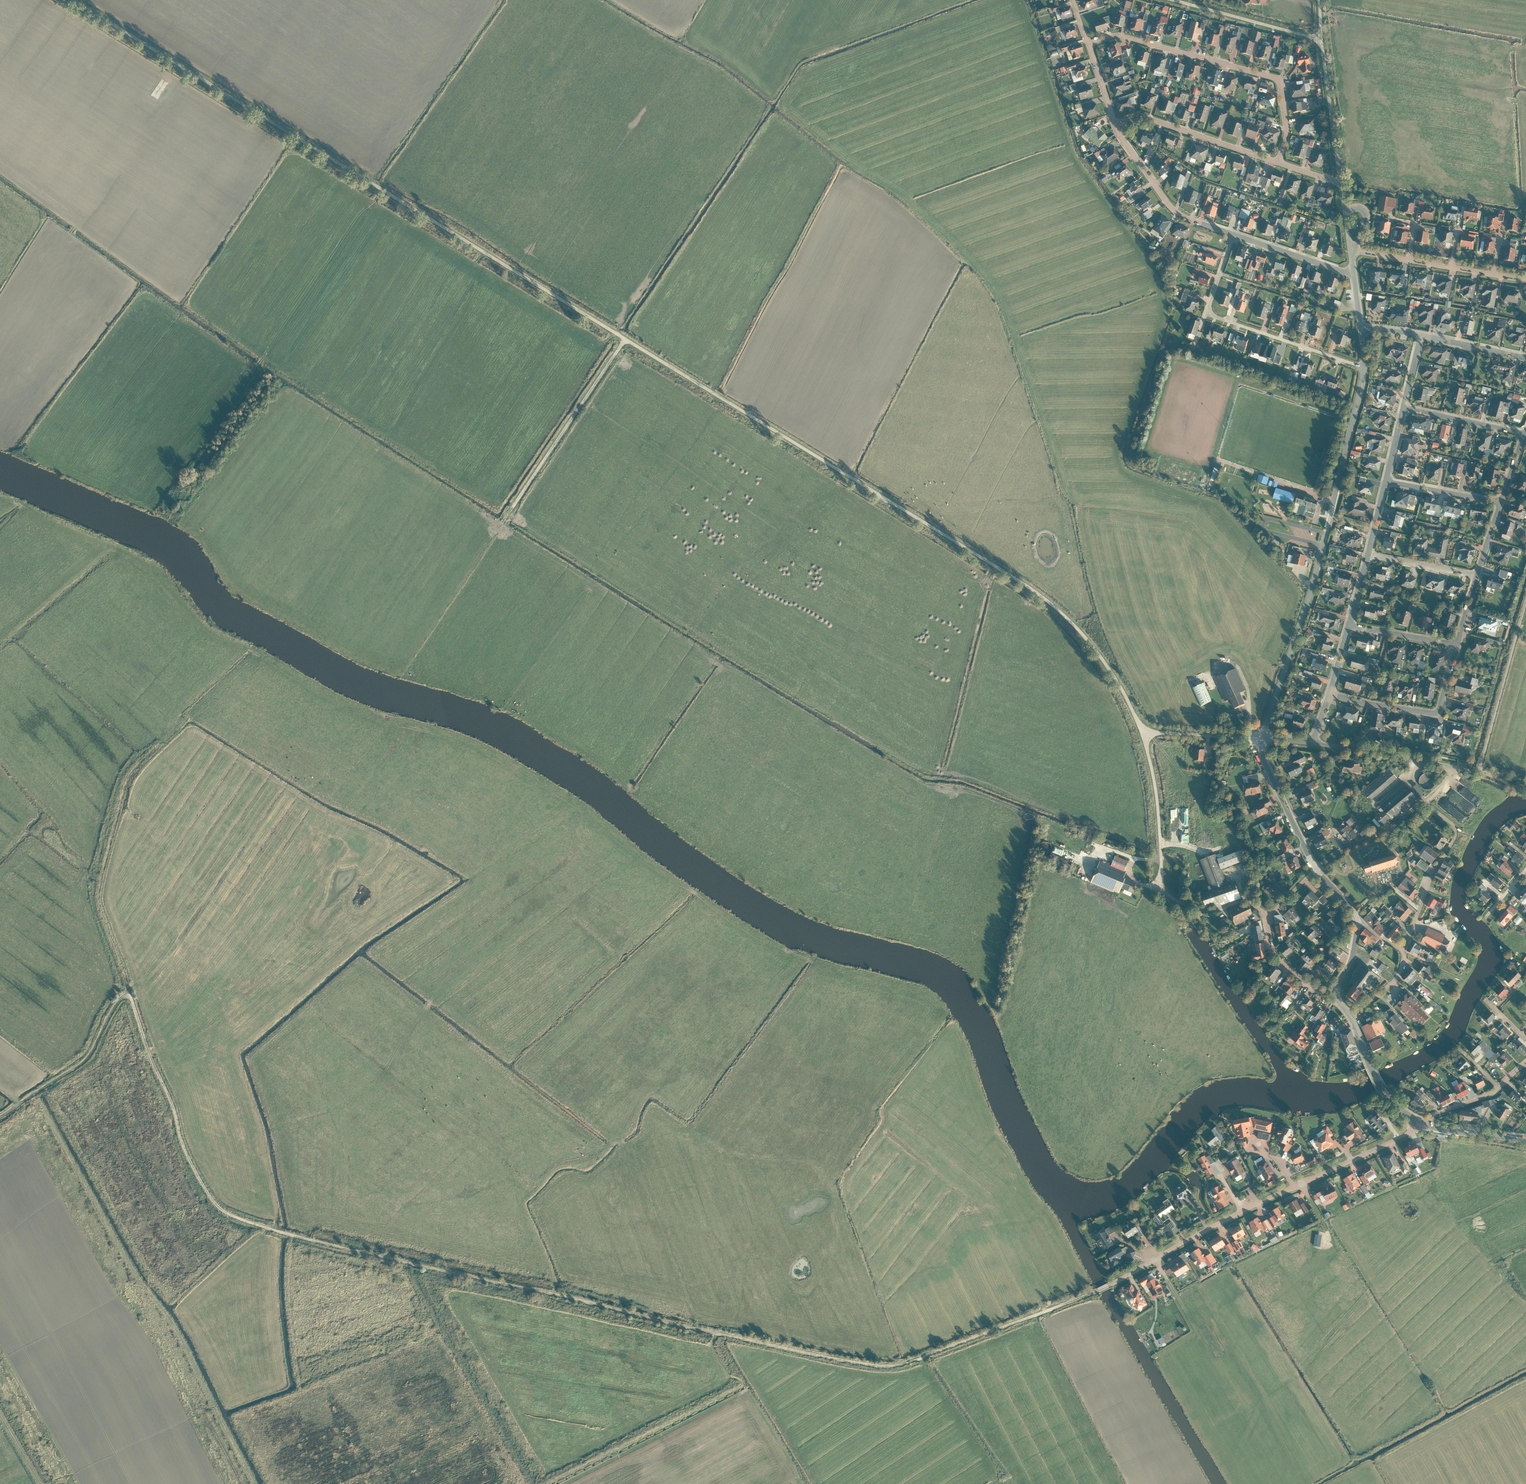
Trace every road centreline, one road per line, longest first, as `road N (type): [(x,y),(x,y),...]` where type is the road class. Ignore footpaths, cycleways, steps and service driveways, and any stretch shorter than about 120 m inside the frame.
road 1 (unclassified): [(72,0),(1033,591),(1105,663),(1143,734)]
road 2 (track): [(1081,1298),(887,1367),(291,1237),(235,1218),(210,1197),(181,1143),(129,996)]
road 3 (residential): [(1263,738),(1317,574),(1364,368)]
road 4 (residential): [(1420,1122),(1152,1255),(1112,1284)]
road 5 (residential): [(1090,46),(1118,38),(1276,79),(1287,135),(1279,163)]
road 6 (residential): [(1233,236),(1208,315),(1364,368)]
road 7 (track): [(504,522),(626,338)]
road 8 (unclassified): [(1341,184),(1319,0)]
road 9 (residential): [(1330,694),(1435,713),(1458,645)]
road 10 (residential): [(1405,951),(1456,838),(1455,827),(1424,801)]
road 11 (residential): [(1353,250),(1525,279)]
road 12 (residential): [(1279,163),(1150,119),(1116,125)]
road 13 (residential): [(1233,236),(1170,206),(1116,125)]
road 14 (unclassified): [(1143,734),(1159,805),(1161,886)]
road 15 (track): [(1320,40),(1173,0)]
road 16 (residential): [(1316,869),(1262,742)]
road 17 (residential): [(1316,869),(1386,832),(1424,801)]
road 18 (residential): [(1353,274),(1233,236)]
road 19 (residential): [(1404,408),(1525,434)]
road 20 (residential): [(1268,922),(1249,902),(1206,912),(1161,886)]
road 21 (residential): [(1143,734),(1262,742)]

